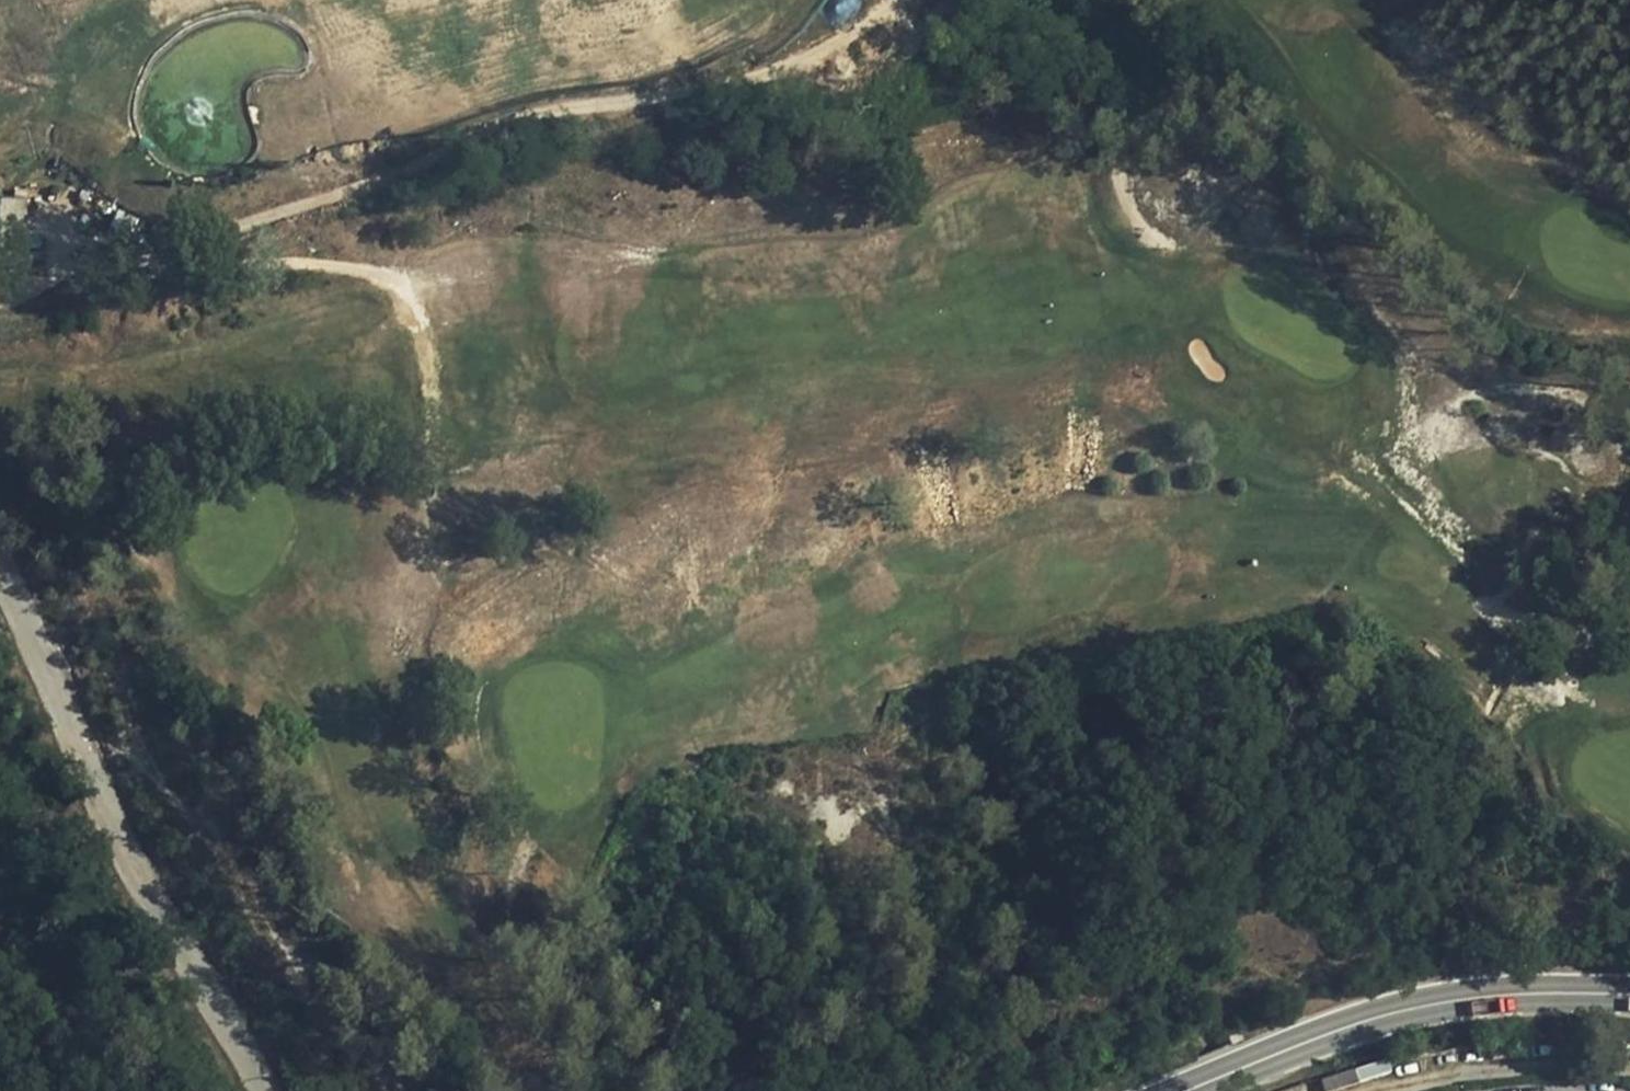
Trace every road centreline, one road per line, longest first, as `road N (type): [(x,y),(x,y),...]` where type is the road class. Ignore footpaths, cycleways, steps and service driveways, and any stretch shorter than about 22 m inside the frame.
road 1 (track): [(908,0),(821,57),(781,72),(511,120),(330,197),(0,298)]
road 2 (residential): [(0,573),(268,1090)]
road 3 (primary): [(1629,995),(1495,996),(1378,1019),(1189,1090)]

